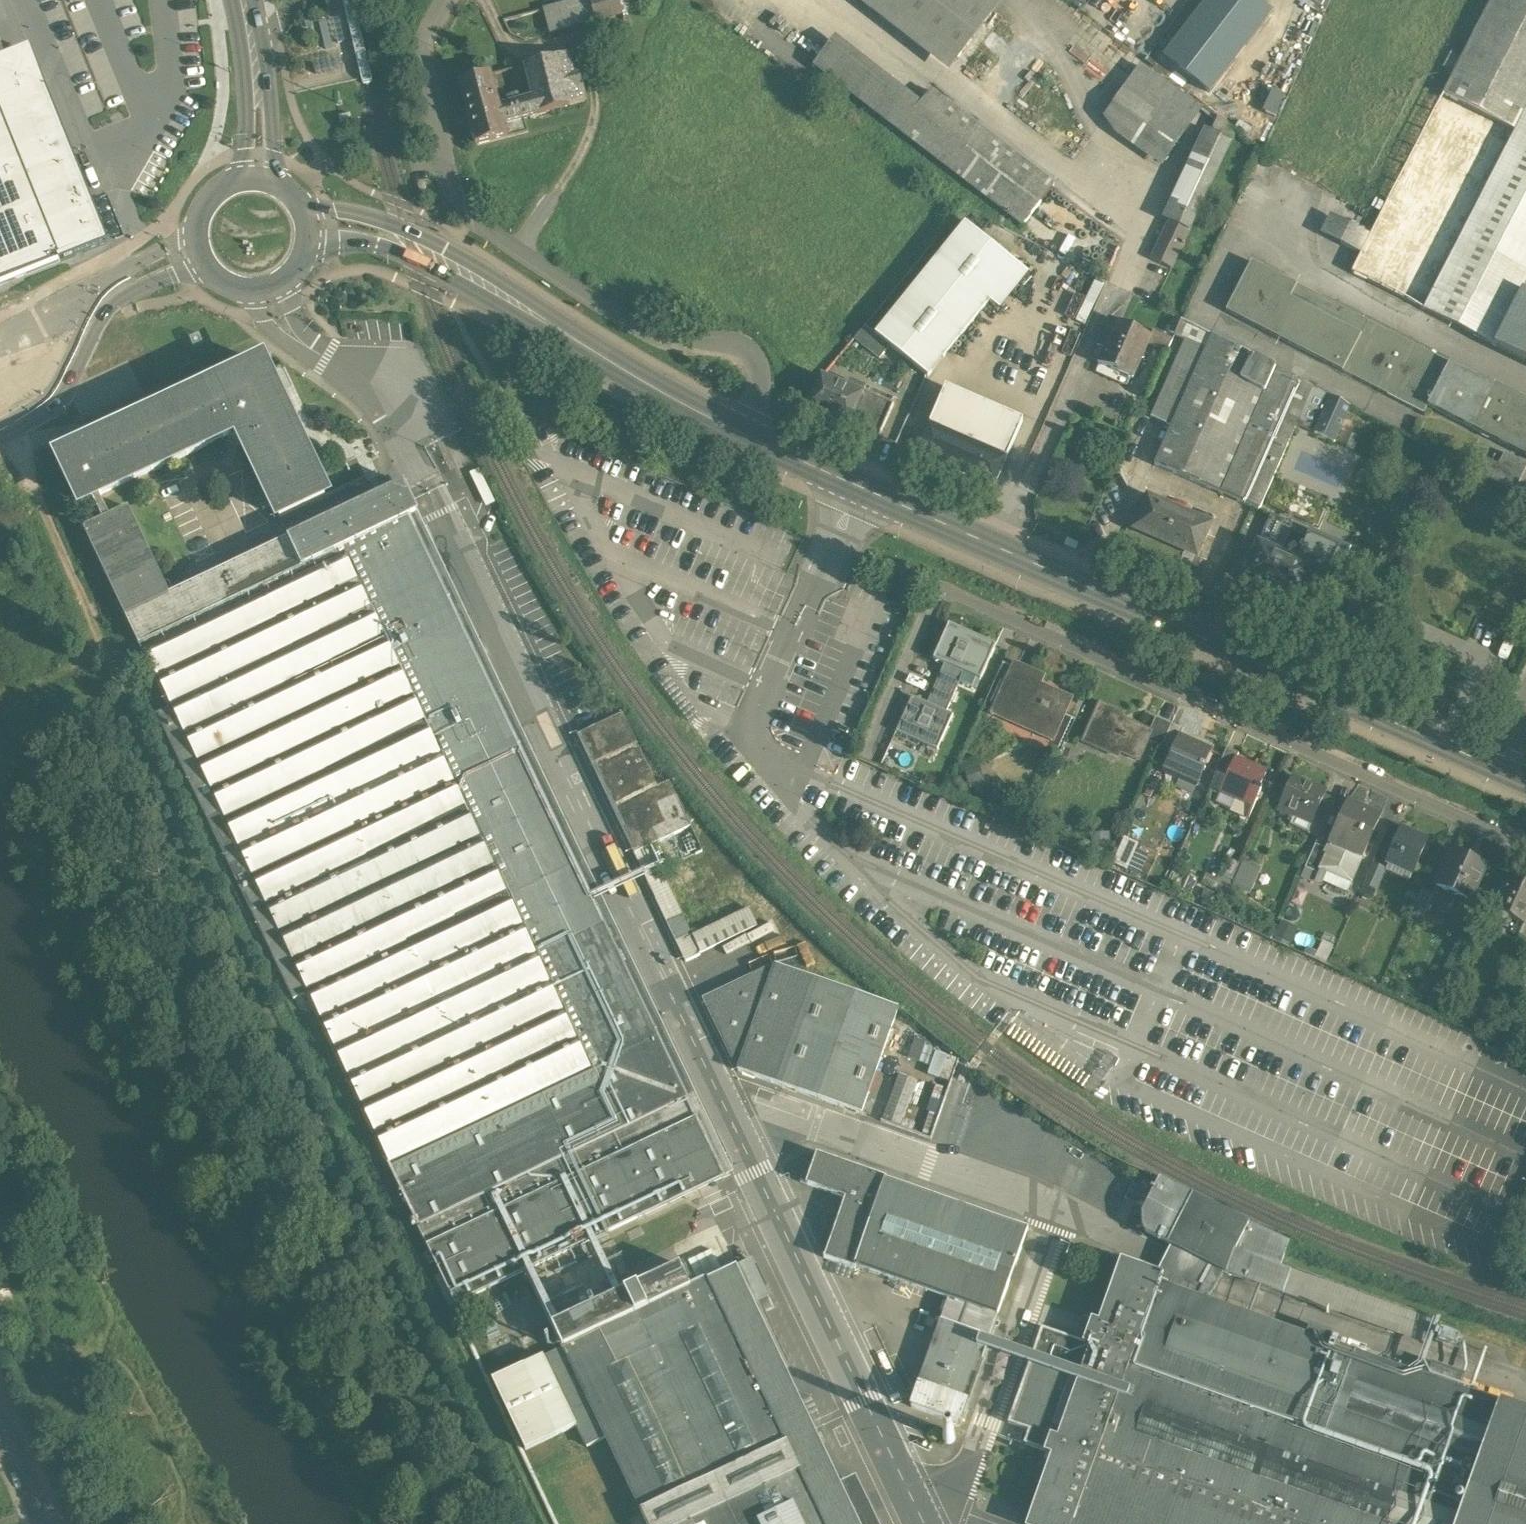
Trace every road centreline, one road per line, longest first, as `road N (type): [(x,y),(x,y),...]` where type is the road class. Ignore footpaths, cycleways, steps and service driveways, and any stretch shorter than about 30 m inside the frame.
road 1 (track): [(509,1523),(126,711),(13,434)]
road 2 (secondary): [(1525,783),(742,432)]
road 3 (residential): [(456,0),(434,37),(446,136),(472,208),(644,334),(690,349),(748,352),(759,366),(759,386),(742,432)]
road 4 (secondary): [(742,432),(439,258),(363,229),(305,224)]
road 5 (unclassified): [(0,441),(47,417),(68,391),(114,288)]
road 6 (secondary): [(259,184),(252,39),(242,0)]
road 7 (secondary): [(200,246),(224,283),(267,289),(303,257),(305,224)]
road 8 (residential): [(56,1523),(0,1403)]
road 9 (secondary): [(0,345),(114,288)]

